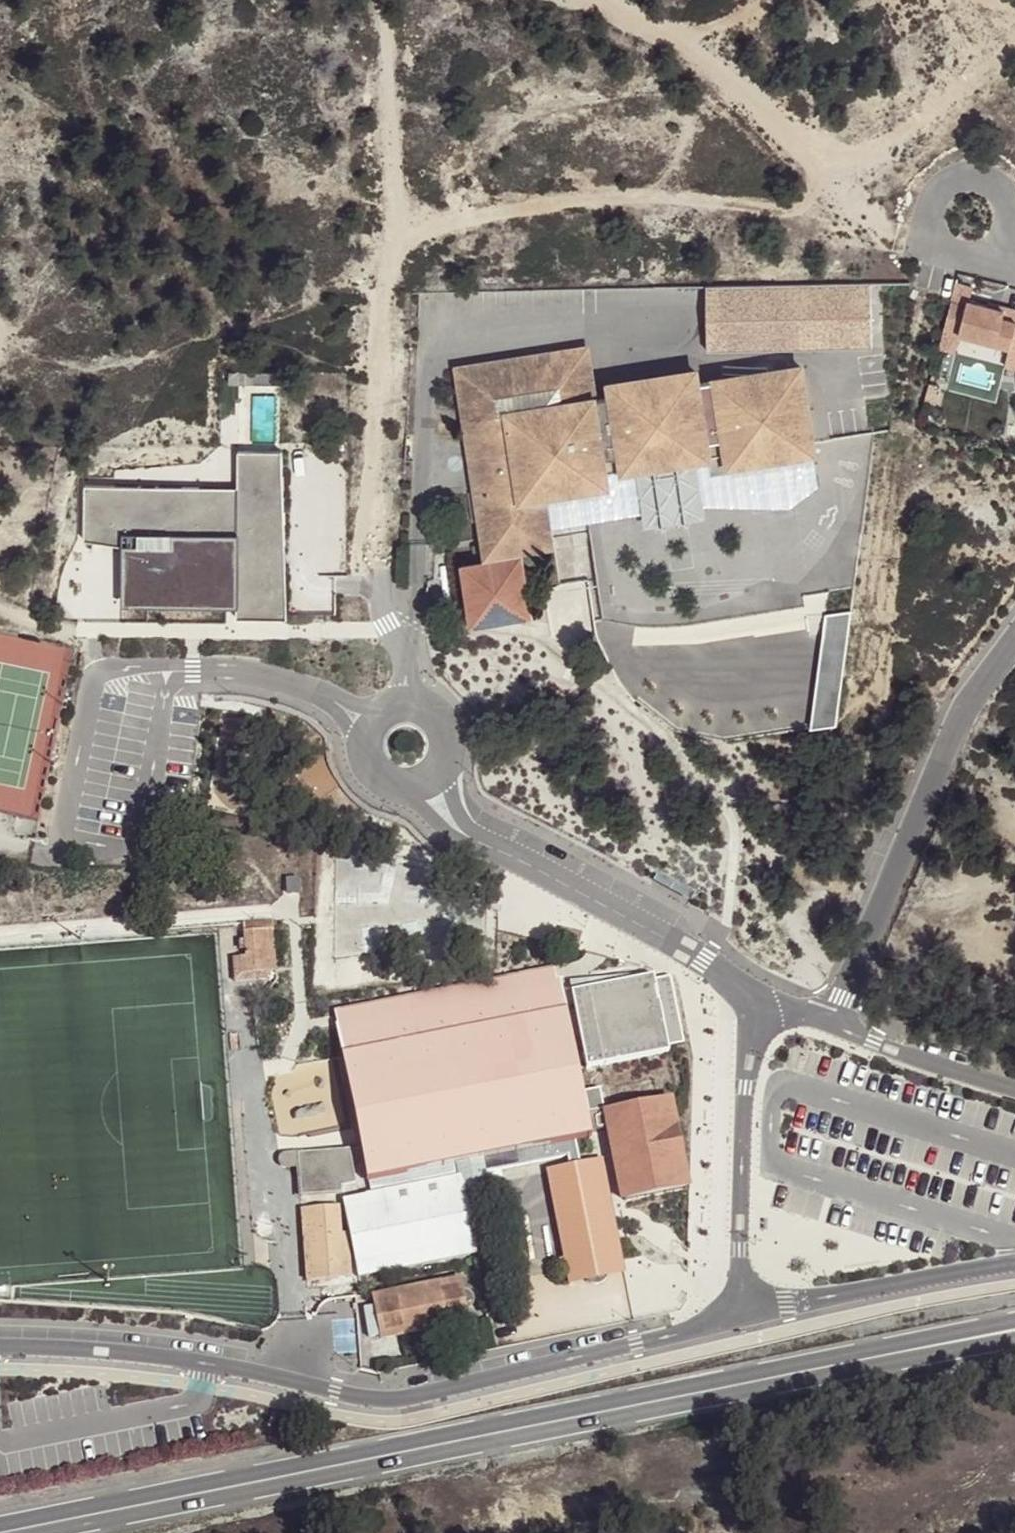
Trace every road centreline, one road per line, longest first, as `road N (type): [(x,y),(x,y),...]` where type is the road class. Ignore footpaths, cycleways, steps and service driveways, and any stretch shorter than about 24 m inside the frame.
road 1 (secondary): [(771,1376),(10,1532)]
road 2 (residential): [(744,1315),(687,1336),(382,1400),(125,1353),(0,1348)]
road 3 (track): [(396,241),(475,217),(584,199),(645,196),(798,208),(1014,46)]
road 4 (track): [(379,563),(373,439),(402,165),(378,0)]
road 5 (residential): [(833,1024),(961,716),(1014,638)]
road 6 (track): [(932,234),(909,239),(877,226),(702,56),(596,0)]
road 7 (residential): [(833,1024),(781,1009),(750,1012),(744,1315)]
road 8 (residential): [(744,1315),(1014,1263)]
road 9 (secondary): [(1014,1324),(771,1376)]
road 10 (secondary): [(771,1376),(1014,1337)]
road 11 (residential): [(1003,196),(983,180),(957,179),(930,207),(932,234),(950,253),(977,257),(999,245)]
road 12 (residential): [(1014,1089),(833,1024)]

